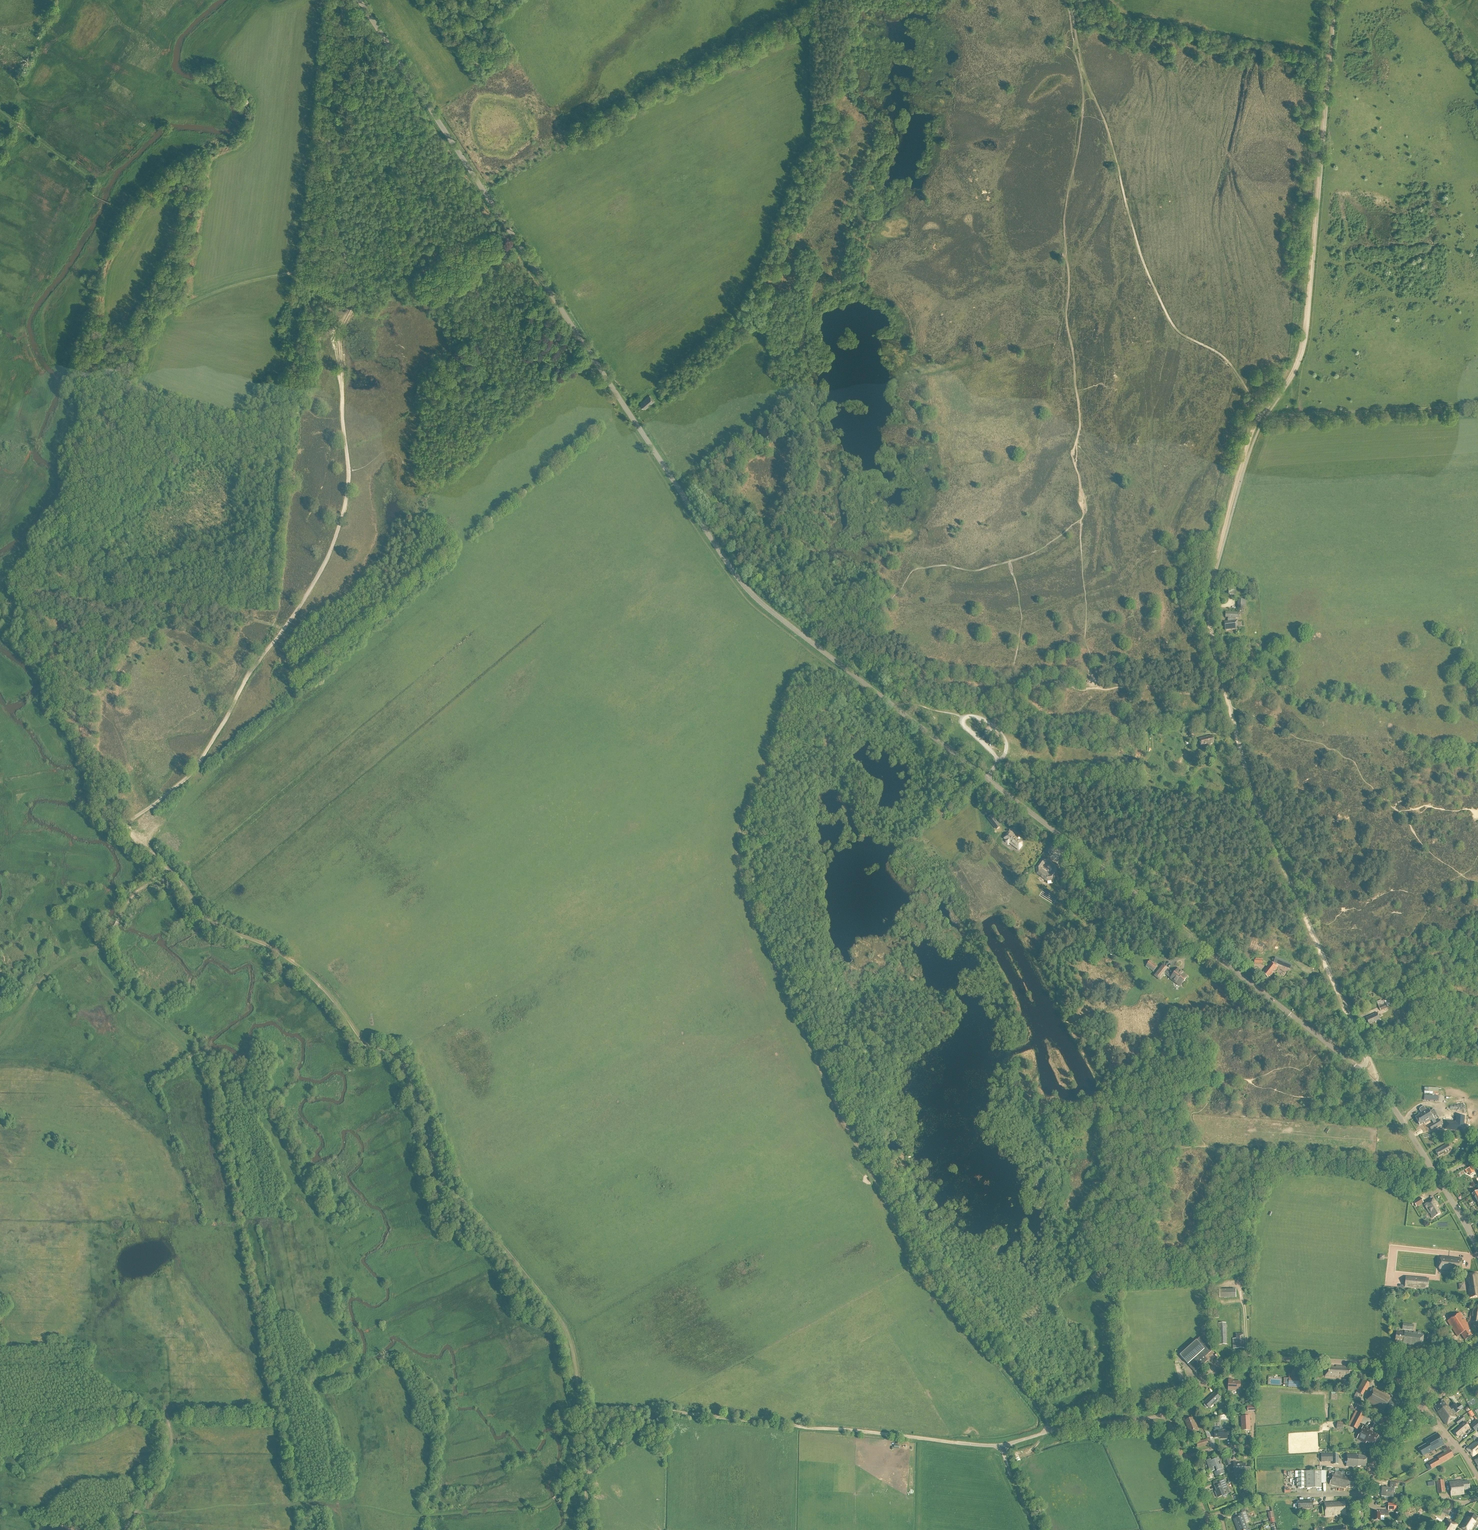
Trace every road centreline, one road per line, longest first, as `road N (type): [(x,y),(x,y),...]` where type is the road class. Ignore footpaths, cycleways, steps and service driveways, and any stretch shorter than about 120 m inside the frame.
road 1 (tertiary): [(1438,1178),(1361,1070),(743,585),(359,0)]
road 2 (track): [(872,689),(825,712),(766,774),(740,832),(744,887),(907,1248),(1050,1431)]
road 3 (track): [(585,1475),(580,1373),(565,1327),(468,1205),(438,1182),(433,1140),(401,1061),(371,1046),(280,951),(210,920),(129,825)]
road 4 (track): [(1224,693),(1210,636),(1210,589),(1245,448),(1303,343),(1328,61)]
road 5 (track): [(349,471),(343,516),(313,586),(196,770),(129,825)]
road 6 (track): [(585,1475),(665,1412),(958,1443)]
road 7 (track): [(1351,1023),(1259,815),(1228,707)]
road 8 (track): [(1118,1172),(1140,1154),(1189,1147),(1428,1162)]
road 9 (track): [(506,354),(486,331),(426,303),(407,269),(388,192),(331,119)]
road 10 (unclassified): [(1165,1415),(1238,1357),(1366,1363),(1392,1374),(1423,1404)]
road 11 (track): [(6,583),(66,598),(221,611),(284,629)]
road 12 (track): [(317,253),(332,205),(330,136),(344,0)]
road 13 (track): [(1118,1172),(1099,1219),(1128,1420)]
road 14 (track): [(1477,405),(1266,417)]
road 15 (track): [(352,273),(355,293),(338,346),(349,471)]
road 16 (track): [(149,340),(176,308),(300,270),(317,253)]
road 17 (track): [(208,609),(133,648),(95,700),(54,722)]
road 18 (unclassified): [(958,1443),(1001,1446),(1069,1427),(1139,1419)]
road 19 (tertiary): [(1359,1529),(1373,1472),(1423,1404)]
road 20 (track): [(556,1497),(540,1507),(421,1515)]
road 21 (track): [(149,340),(113,430),(74,418)]
road 22 (track): [(168,1414),(166,1460),(126,1529)]

